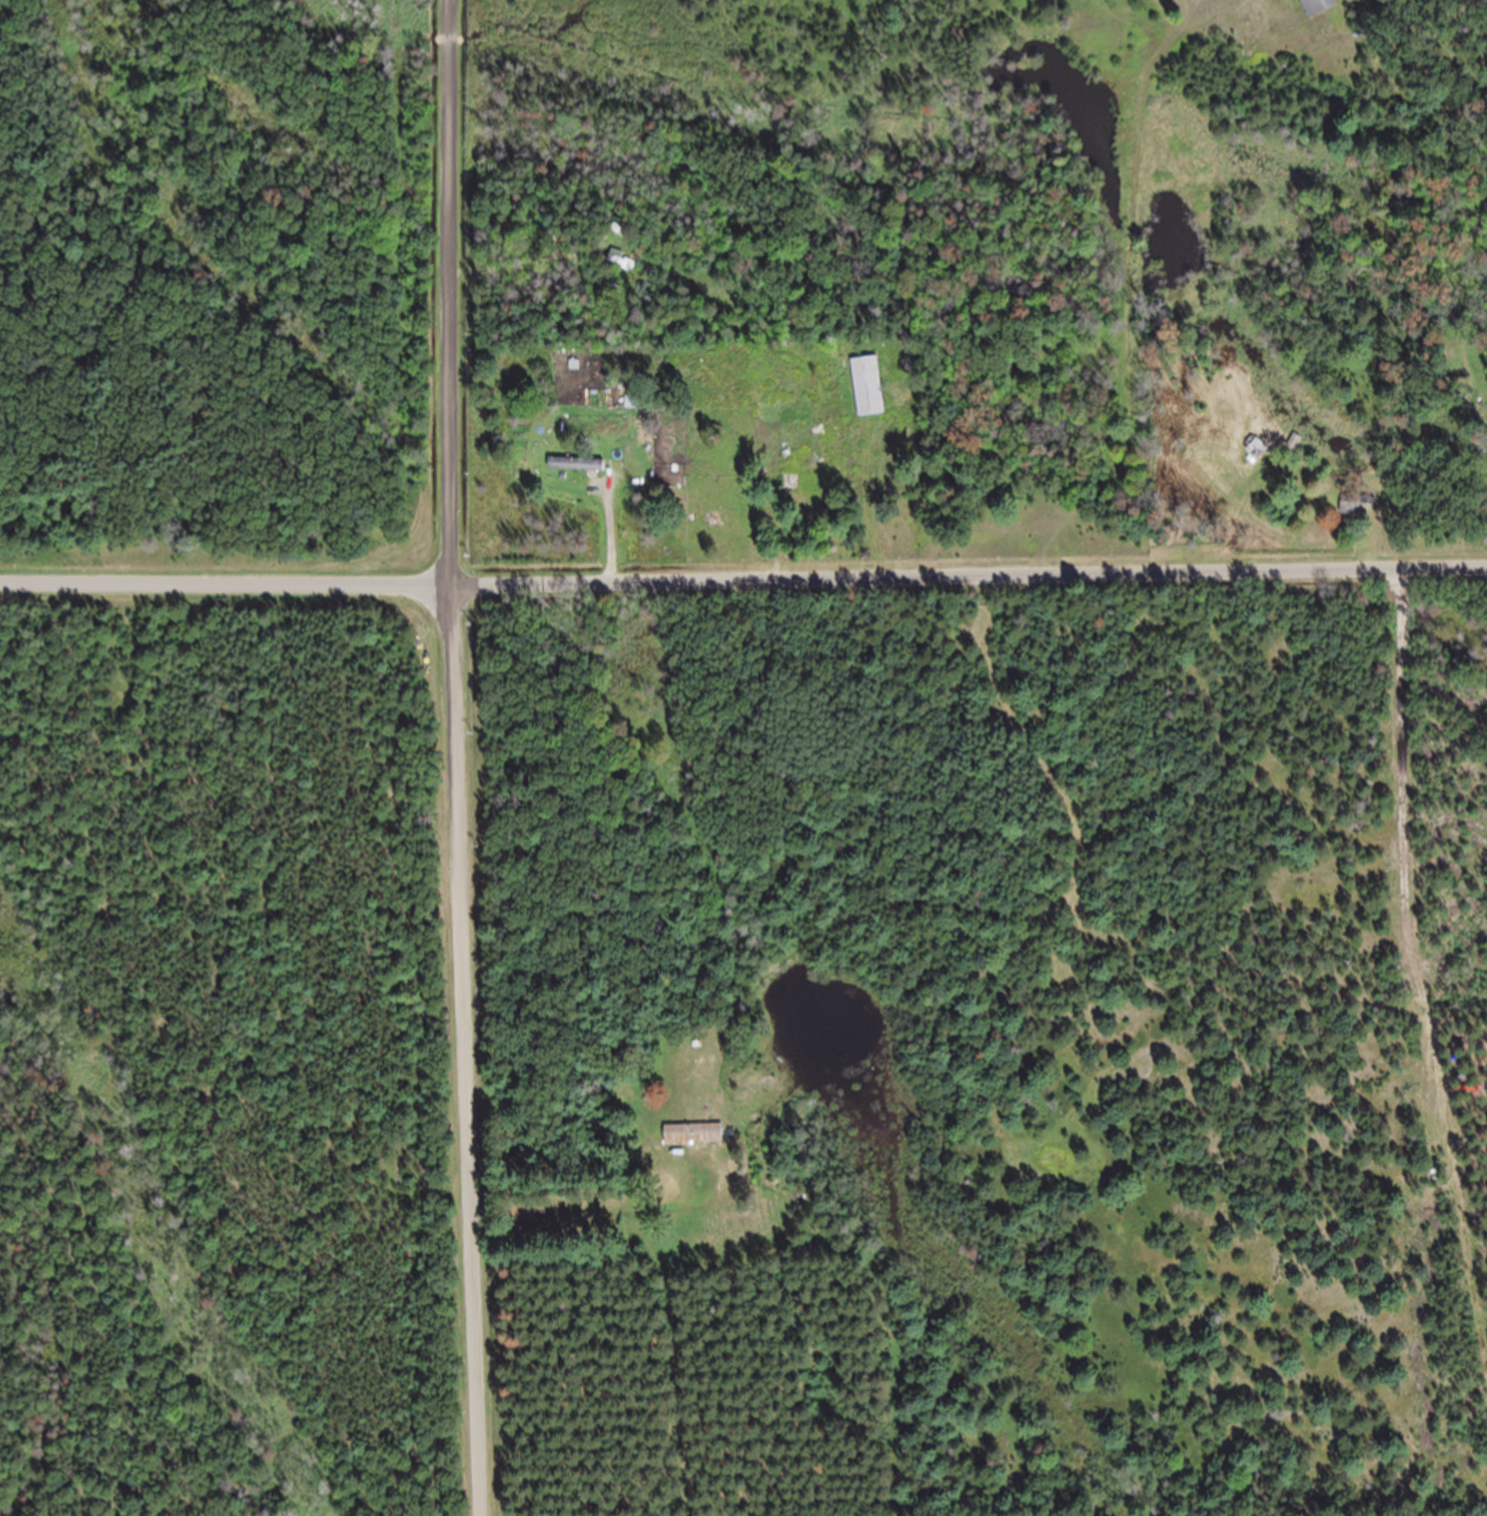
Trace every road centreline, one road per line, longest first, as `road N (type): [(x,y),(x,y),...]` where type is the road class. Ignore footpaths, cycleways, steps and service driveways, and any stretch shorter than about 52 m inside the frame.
road 1 (tertiary): [(486,1515),(452,598),(450,0)]
road 2 (residential): [(1486,565),(981,574),(452,598)]
road 3 (residential): [(981,574),(989,504),(1148,460),(1182,377),(1194,314),(1211,73),(1253,0)]
road 4 (tertiary): [(452,598),(0,594)]

